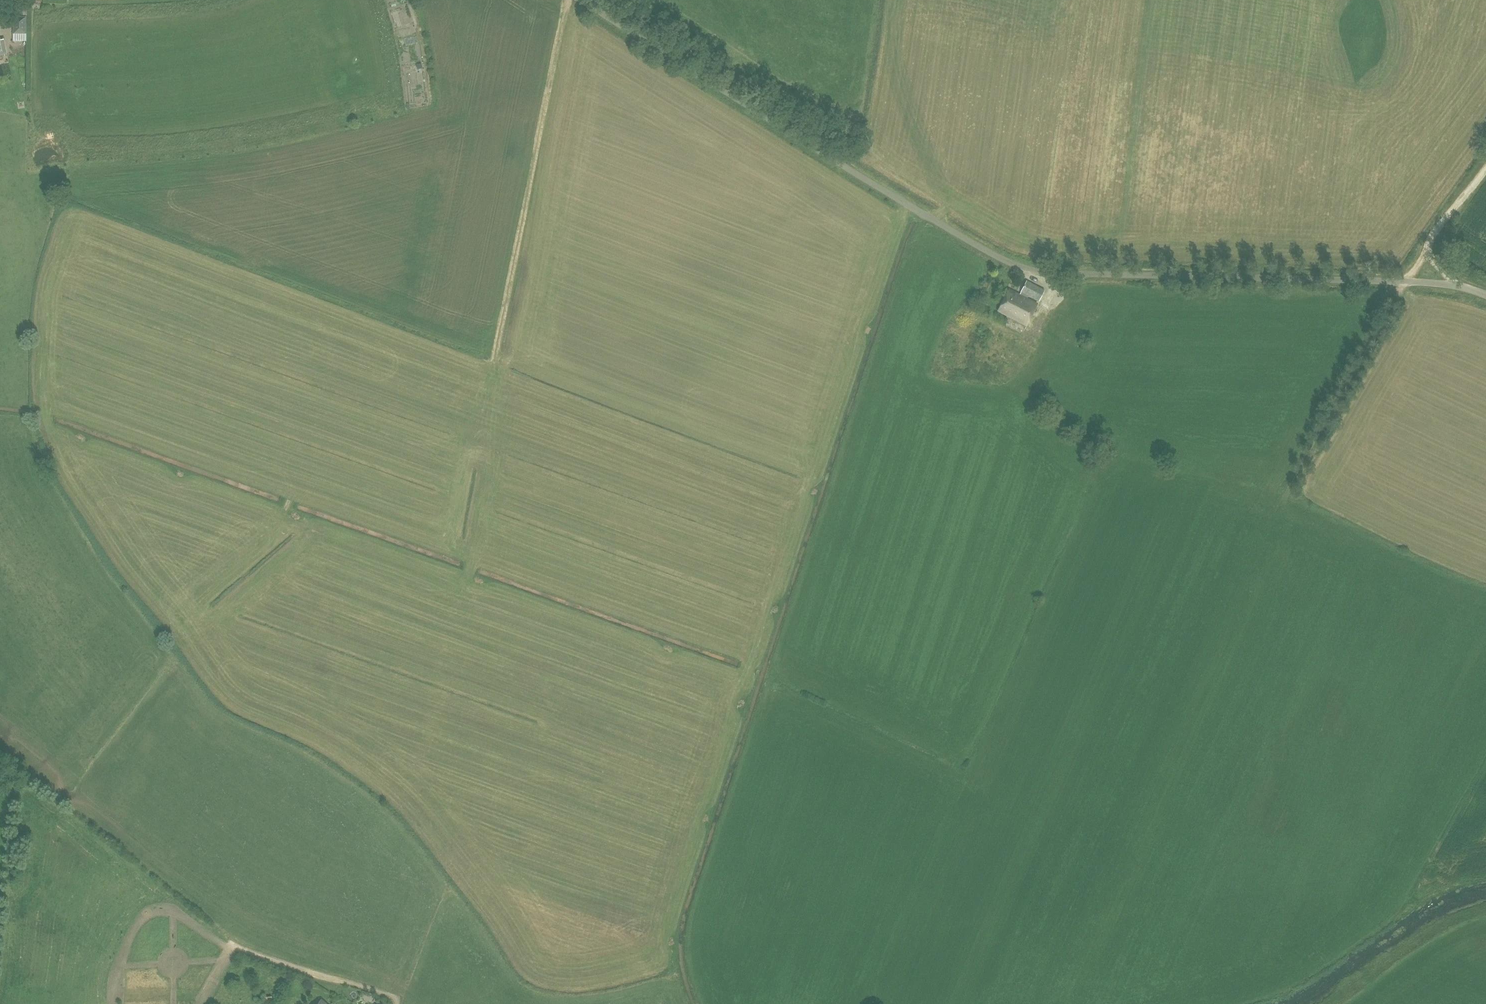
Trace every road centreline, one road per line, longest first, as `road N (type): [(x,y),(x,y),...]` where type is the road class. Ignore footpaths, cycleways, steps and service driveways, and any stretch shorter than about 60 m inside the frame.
road 1 (unclassified): [(1485,295),(1406,281),(1028,273),(987,256),(590,0)]
road 2 (track): [(1406,281),(1485,167)]

